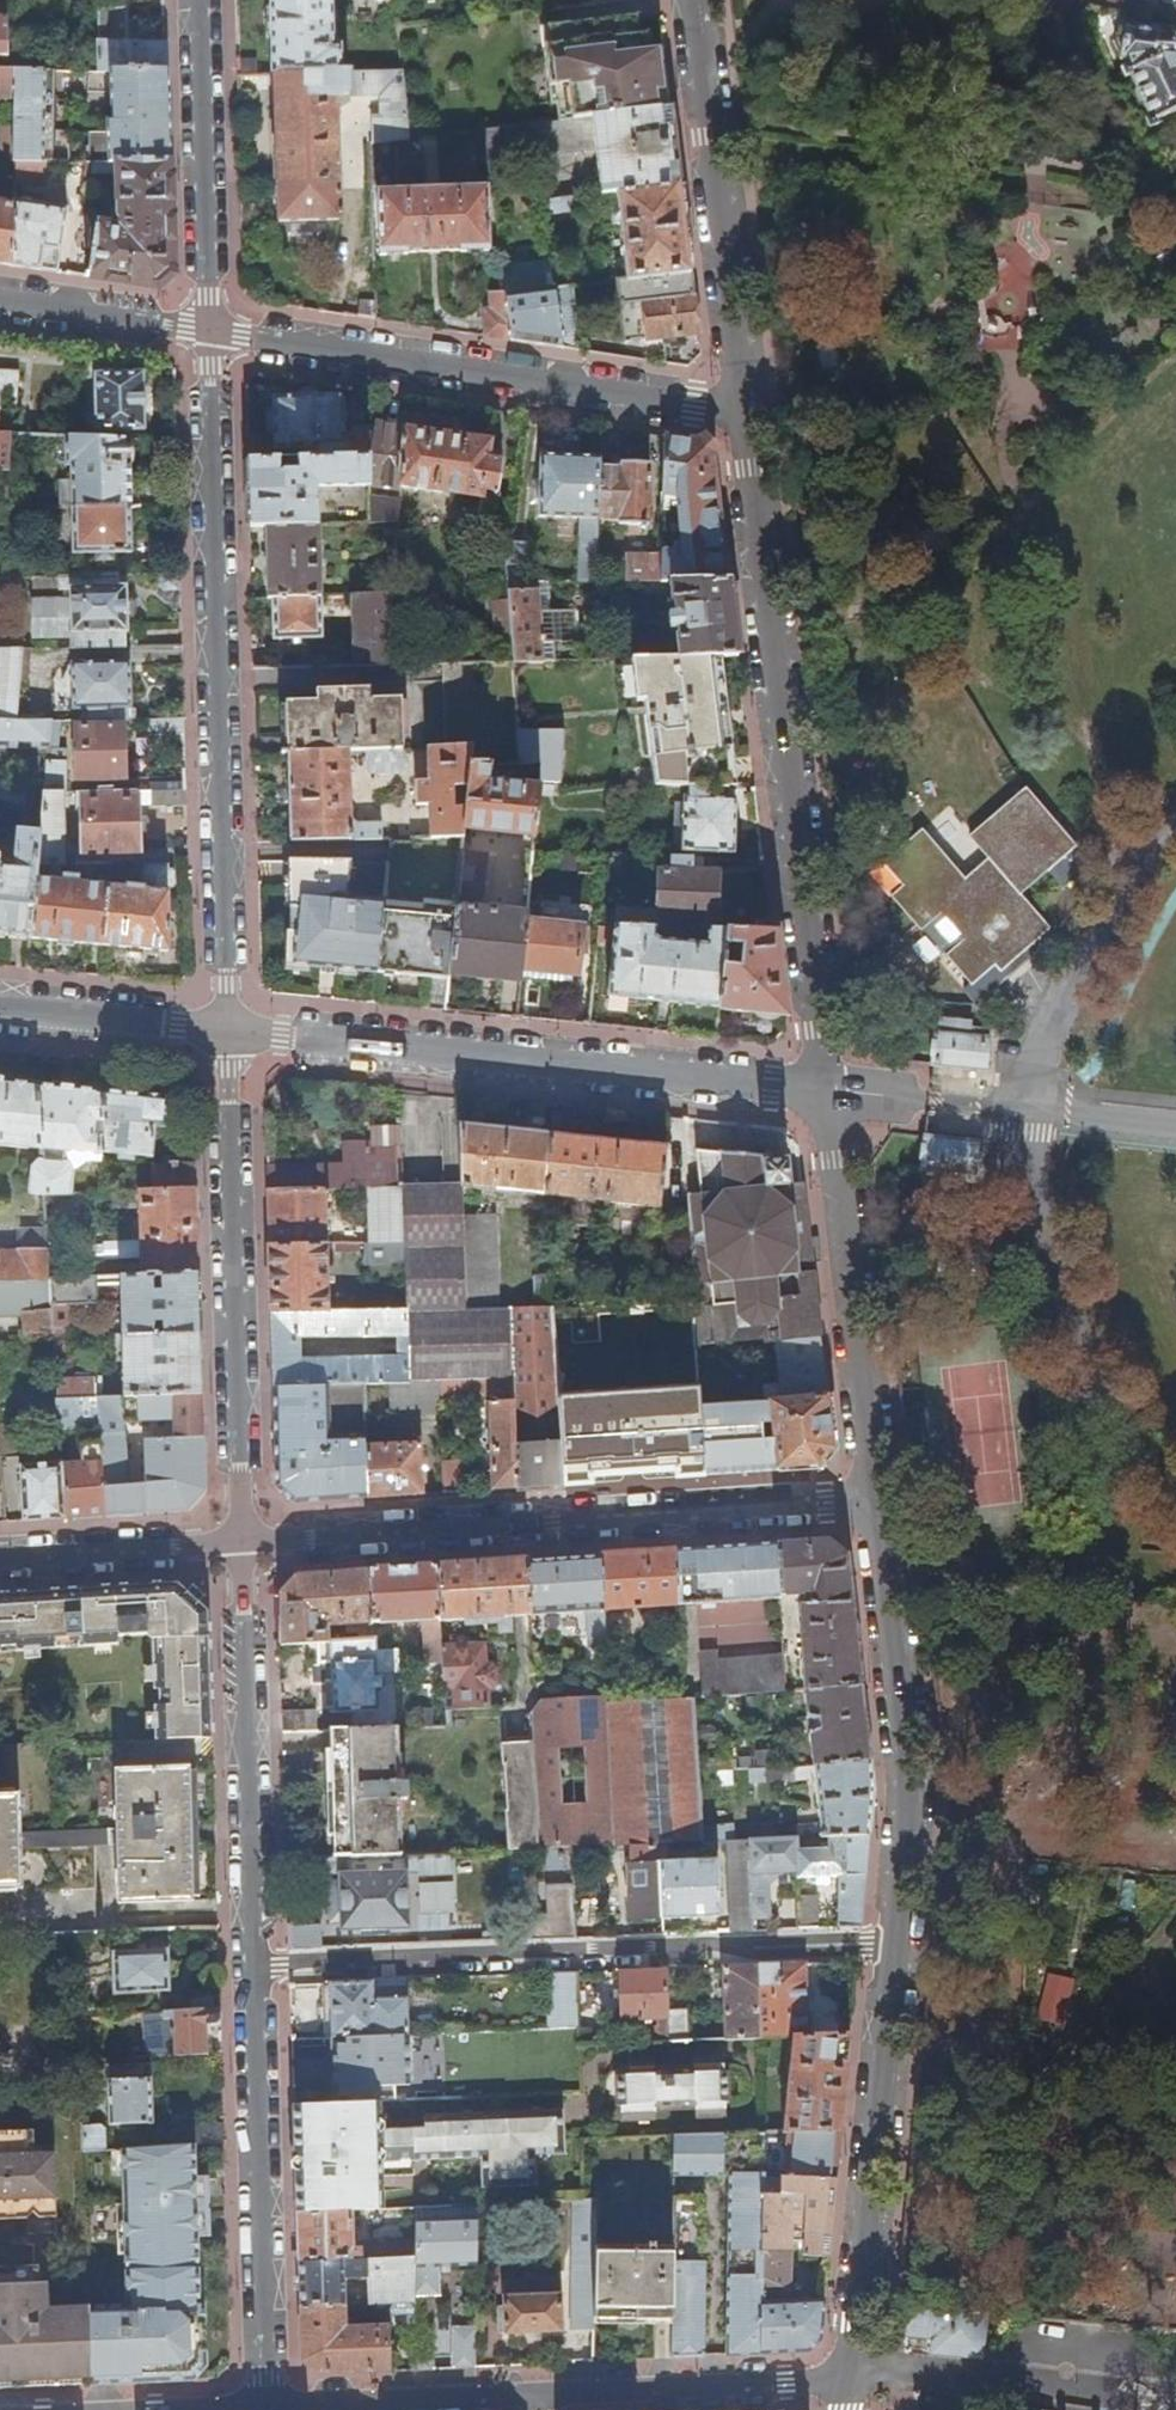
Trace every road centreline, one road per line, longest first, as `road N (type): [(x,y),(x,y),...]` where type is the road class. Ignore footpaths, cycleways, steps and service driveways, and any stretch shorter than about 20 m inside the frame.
road 1 (residential): [(230,1029),(213,331)]
road 2 (unclassified): [(745,409),(829,1093)]
road 3 (residential): [(254,1969),(895,1944)]
road 4 (residential): [(243,1541),(875,1499)]
road 5 (residential): [(829,1093),(230,1029)]
road 6 (residential): [(213,331),(745,409)]
road 7 (residential): [(243,1541),(230,1029)]
road 8 (unclassified): [(875,1499),(906,1739),(895,1944)]
road 9 (residential): [(265,2409),(254,1969)]
road 10 (unclassified): [(895,1944),(849,2381)]
road 11 (residential): [(254,1969),(243,1541)]
road 12 (unclassified): [(697,0),(745,409)]
road 13 (unclassified): [(829,1093),(875,1499)]
road 14 (residential): [(213,331),(204,0)]
road 15 (residential): [(849,2381),(541,2399)]
road 16 (residential): [(541,2399),(265,2409)]
road 17 (residential): [(0,1558),(243,1541)]
road 18 (residential): [(230,1029),(0,1007)]
road 19 (unclassified): [(849,2381),(914,2377),(1079,2389)]
road 20 (residential): [(0,299),(213,331)]

